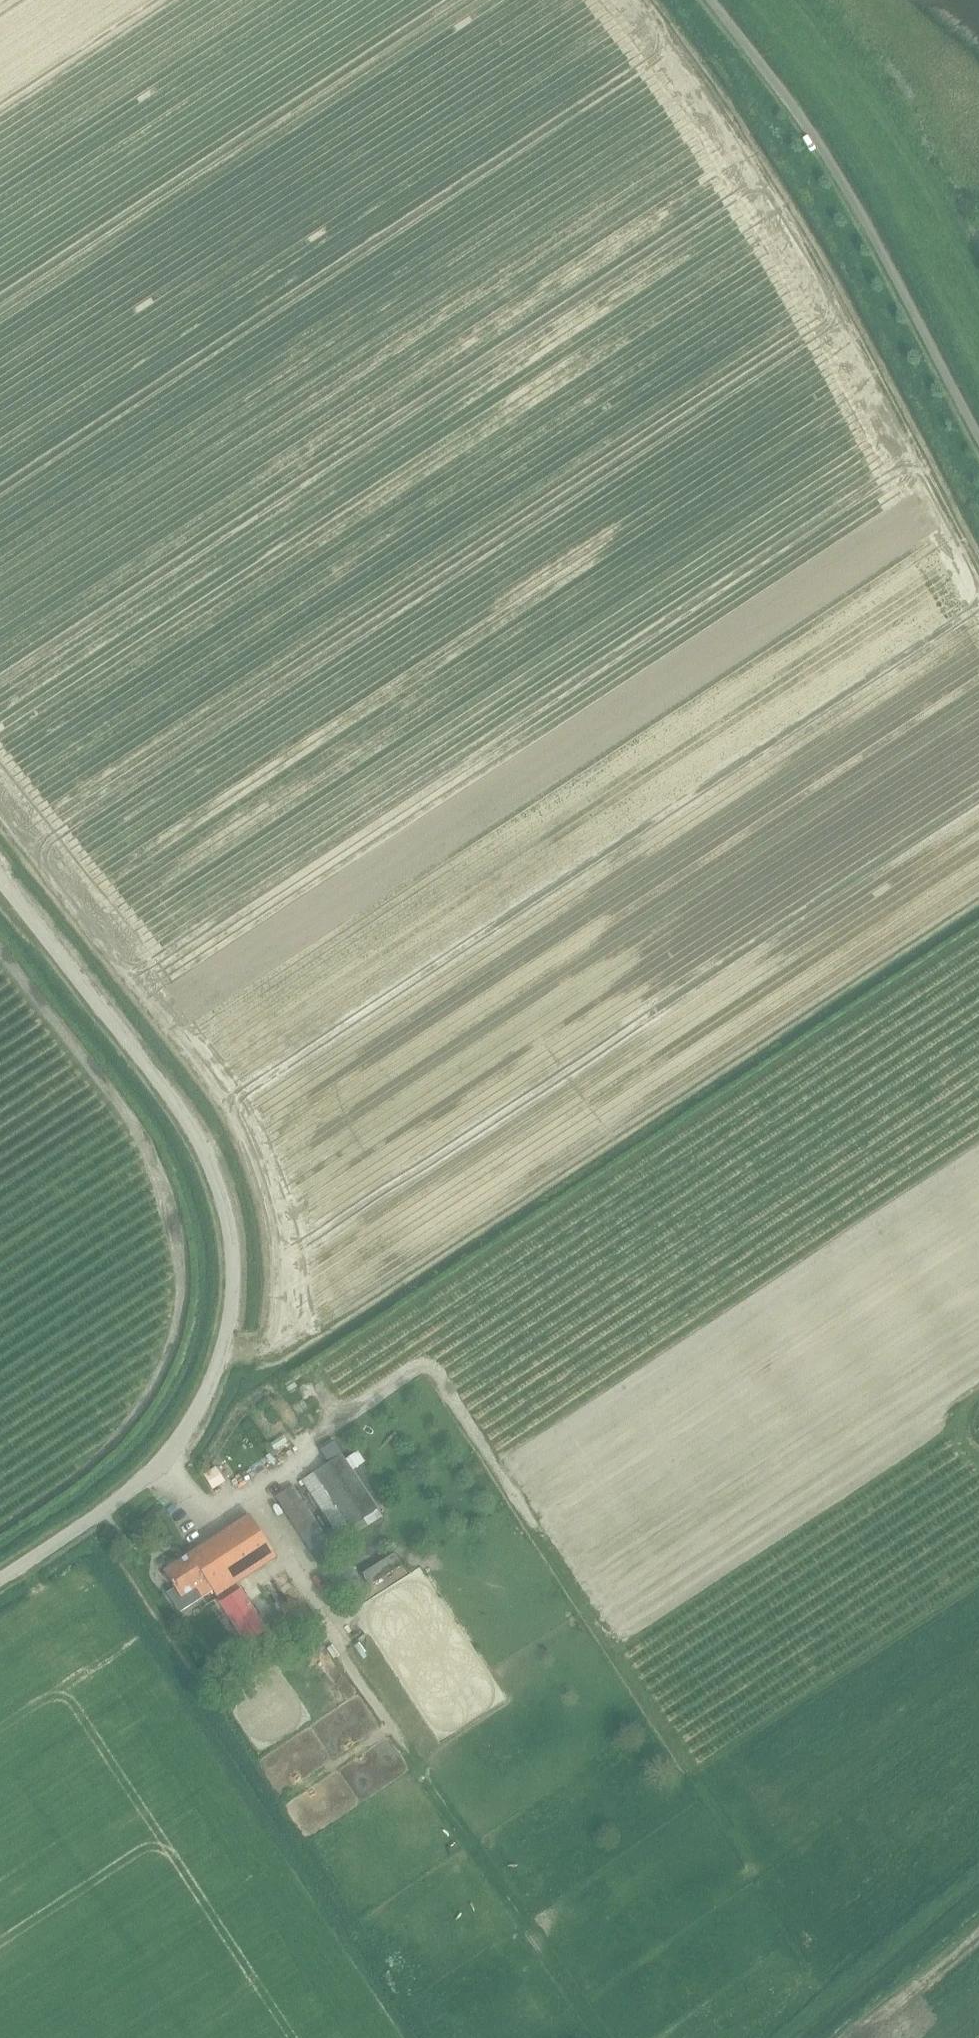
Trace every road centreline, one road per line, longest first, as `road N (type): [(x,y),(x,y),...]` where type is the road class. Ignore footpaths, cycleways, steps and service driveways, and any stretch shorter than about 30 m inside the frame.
road 1 (unclassified): [(0,1579),(91,1520),(171,1449),(210,1388),(229,1304),(224,1212),(209,1168),(166,1091),(0,882)]
road 2 (unclassified): [(715,0),(788,92),(852,197),(978,440)]
road 3 (track): [(749,0),(826,95),(978,365)]

